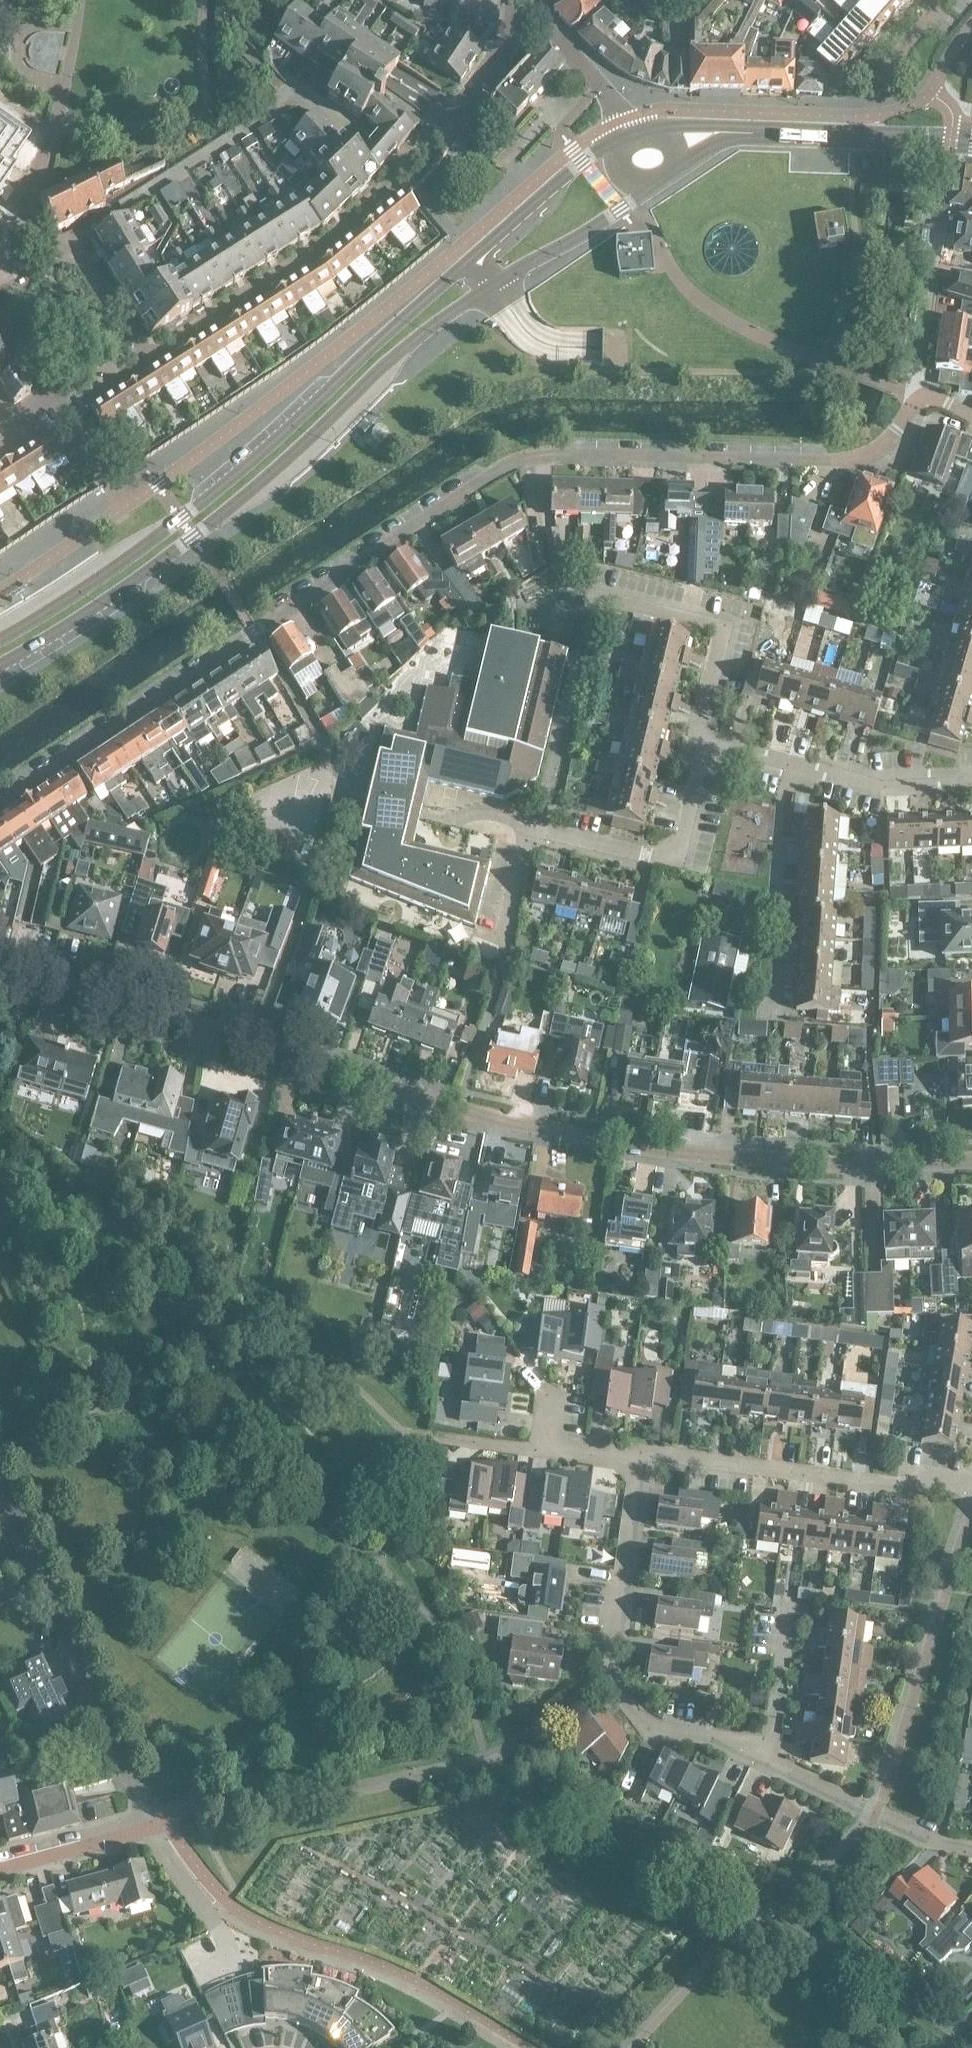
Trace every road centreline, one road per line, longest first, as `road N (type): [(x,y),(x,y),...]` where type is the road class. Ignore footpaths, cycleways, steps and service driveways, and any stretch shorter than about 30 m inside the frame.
road 1 (residential): [(253,634),(521,460),(868,456),(899,430),(920,387)]
road 2 (residential): [(971,1162),(726,1158),(599,1140),(461,1112),(258,1045)]
road 3 (residential): [(64,411),(324,245),(456,114),(532,3)]
road 4 (tertiary): [(0,662),(192,538),(434,326),(494,285)]
road 5 (residential): [(971,1849),(878,1819),(712,1738),(650,1729),(625,1704),(614,1681),(613,1630),(638,1467)]
road 6 (tertiary): [(470,261),(181,522),(0,640)]
road 7 (residential): [(0,1869),(151,1827),(0,1486)]
road 8 (residential): [(258,1045),(339,807),(334,765),(253,634)]
road 9 (residential): [(638,1467),(651,1456),(971,1490)]
road 10 (residential): [(0,805),(253,634)]
road 11 (residential): [(258,1045),(0,972)]
road 12 (residential): [(534,829),(669,860),(680,855),(706,741)]
road 13 (residential): [(706,741),(700,730),(725,628),(595,595)]
road 14 (residential): [(781,1011),(791,771)]
road 15 (residential): [(920,387),(946,163)]
road 16 (tertiary): [(617,142),(575,168),(470,261)]
road 17 (tertiary): [(494,285),(650,186)]
road 18 (residential): [(971,787),(887,792),(791,771)]
road 19 (residential): [(869,134),(877,85),(935,9),(930,0)]
road 20 (residential): [(621,120),(532,3)]
road 21 (tertiary): [(869,134),(739,129)]

